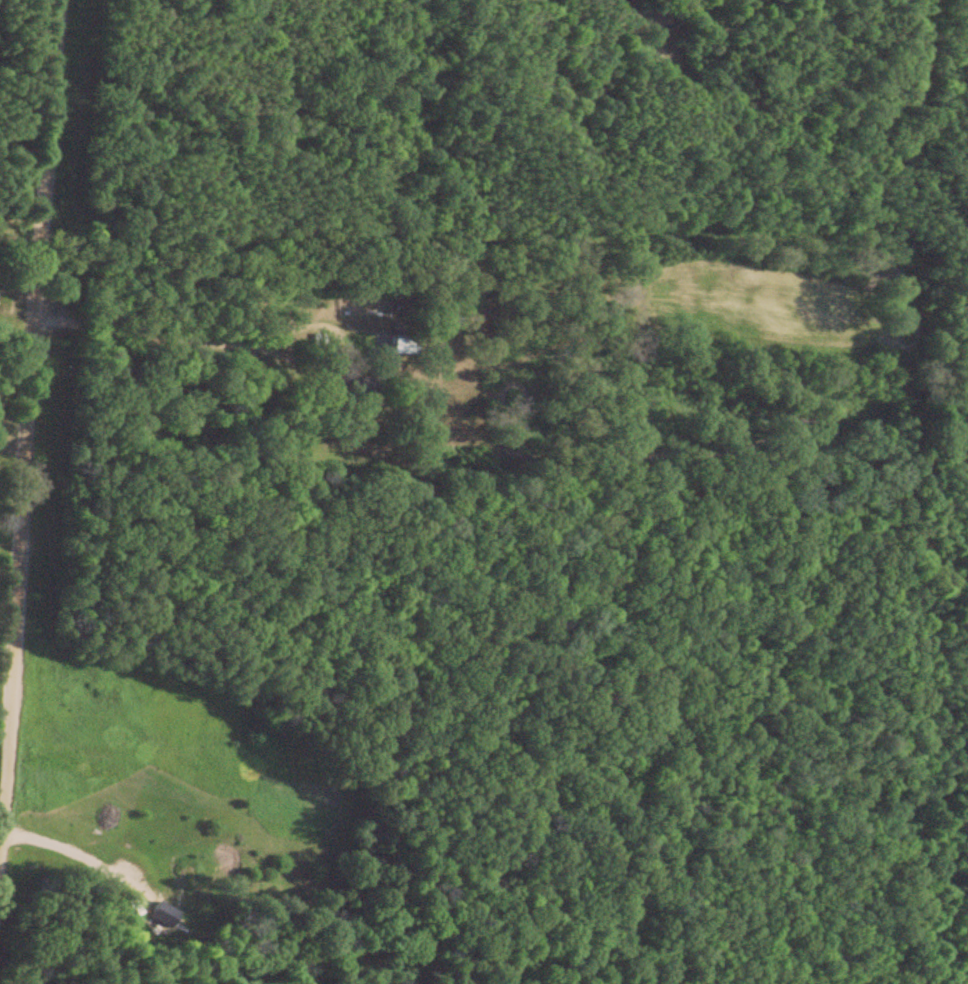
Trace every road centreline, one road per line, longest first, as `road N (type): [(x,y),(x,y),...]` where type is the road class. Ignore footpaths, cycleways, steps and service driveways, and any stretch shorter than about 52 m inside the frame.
road 1 (residential): [(0,813),(64,0)]

